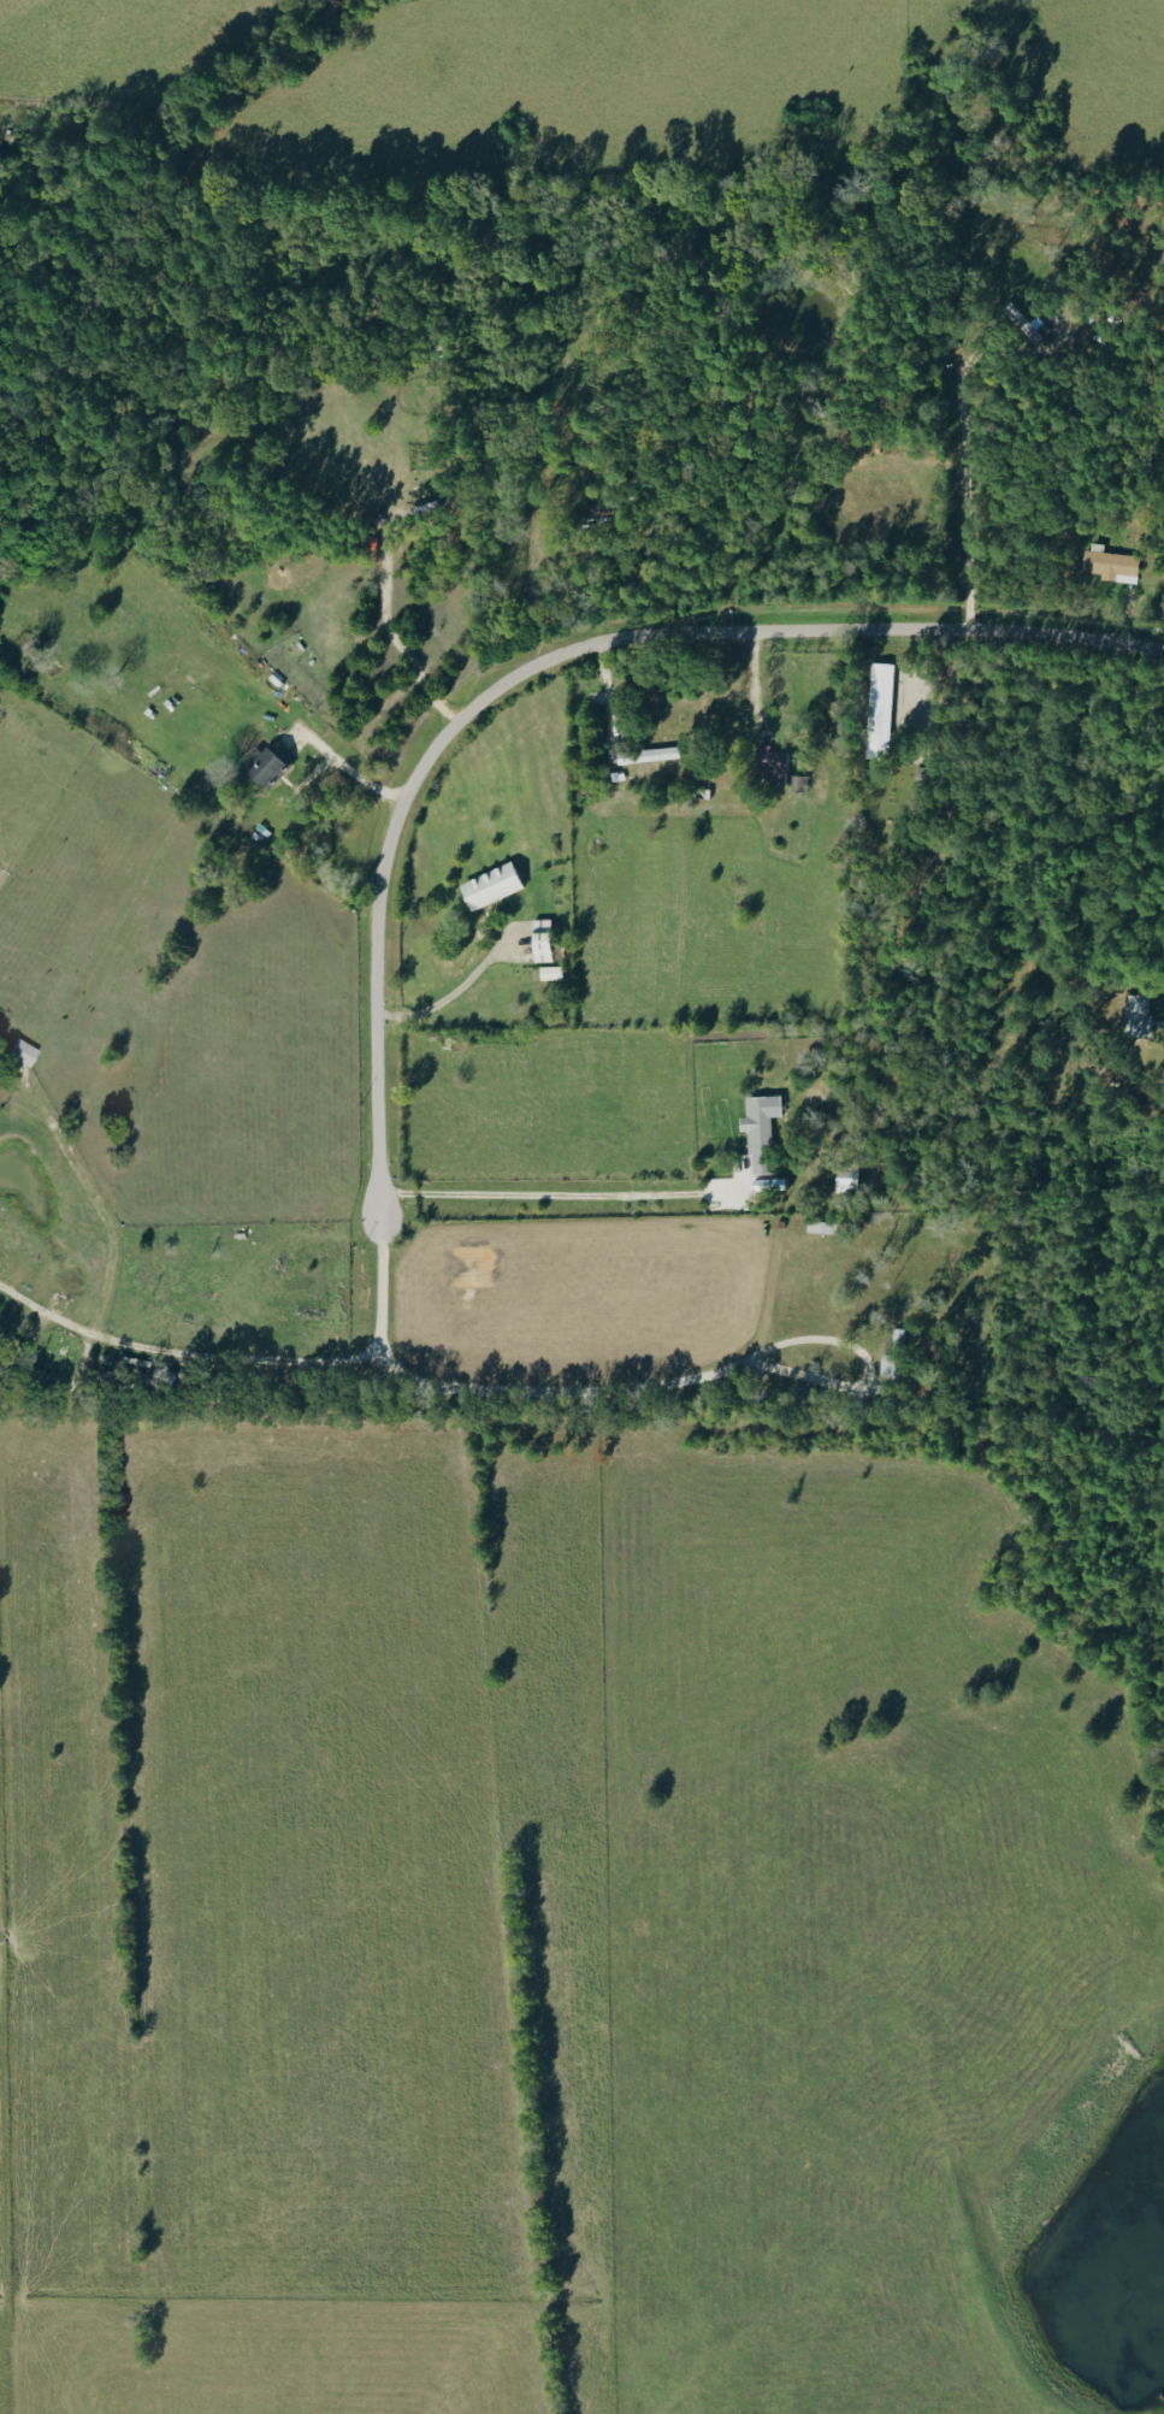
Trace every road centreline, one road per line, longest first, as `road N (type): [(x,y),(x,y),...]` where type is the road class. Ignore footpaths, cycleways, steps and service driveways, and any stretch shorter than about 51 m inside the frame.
road 1 (residential): [(1123,2050),(728,1978),(524,1829),(495,1796),(388,1617),(367,1542),(374,890),(398,796),(439,731),(514,667),(586,638),(912,624),(1030,626),(1163,647)]

